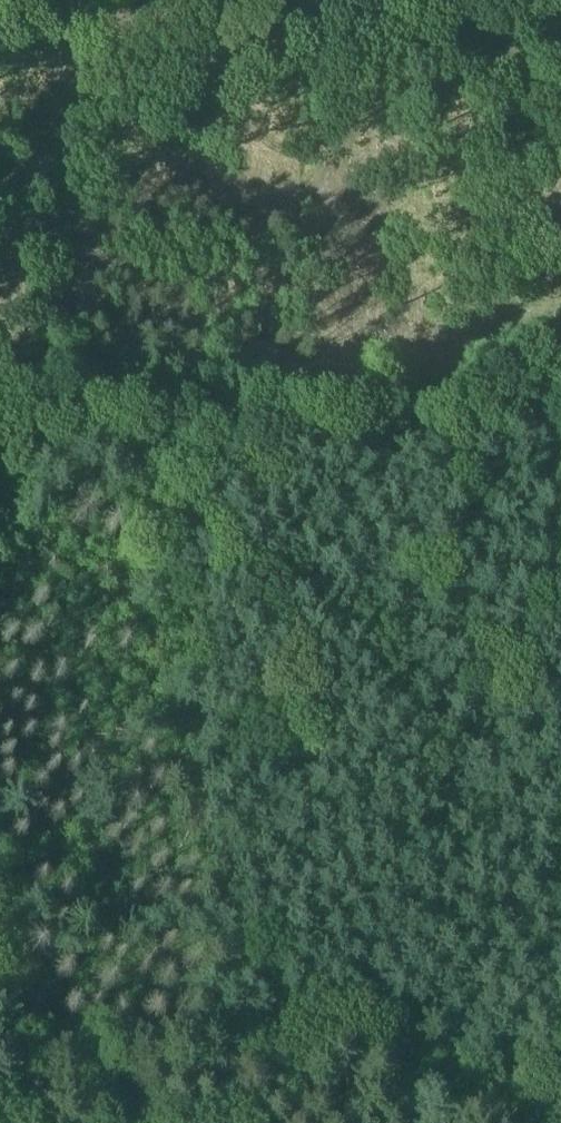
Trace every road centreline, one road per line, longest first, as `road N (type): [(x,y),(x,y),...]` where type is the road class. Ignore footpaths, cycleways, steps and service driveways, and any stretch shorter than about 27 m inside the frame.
road 1 (unclassified): [(560,401),(0,409)]

